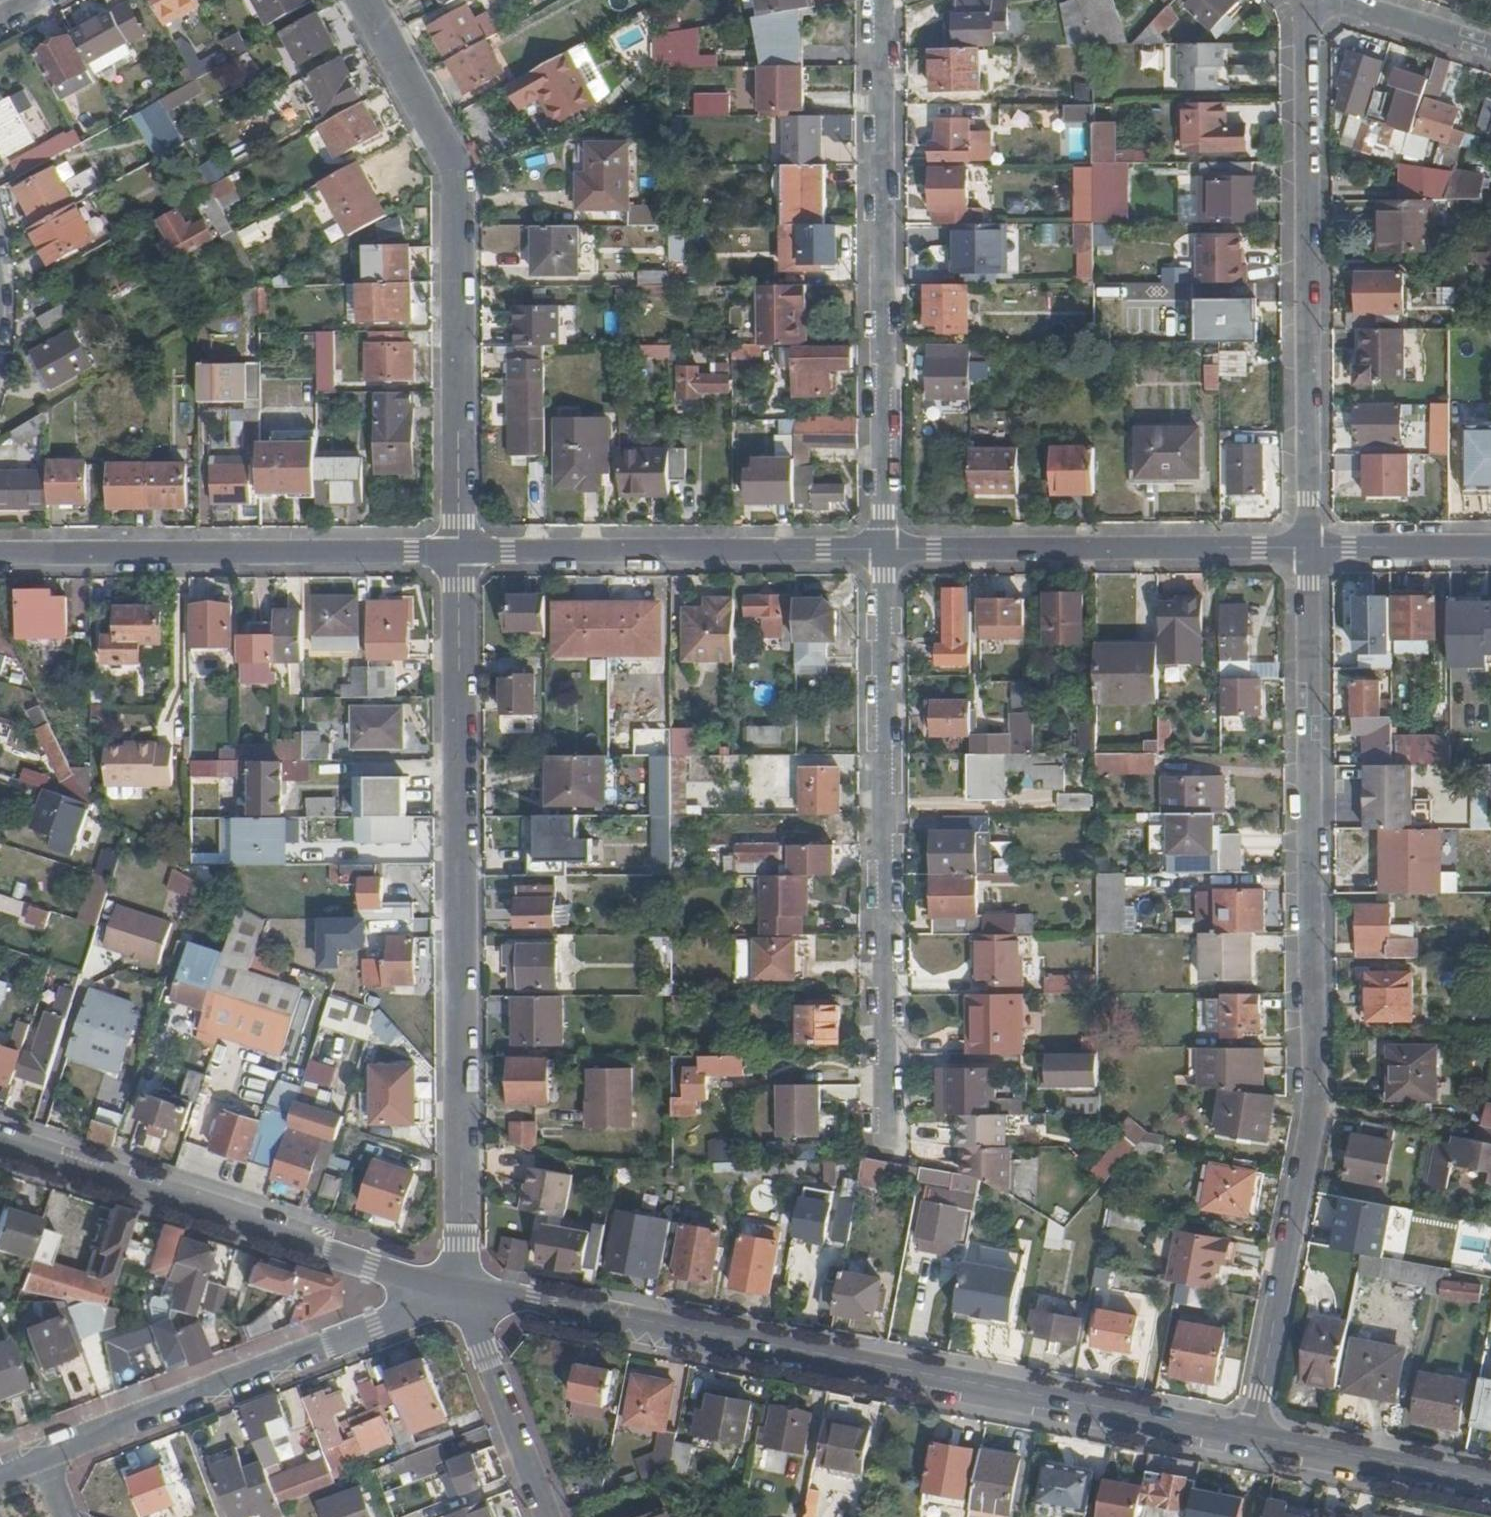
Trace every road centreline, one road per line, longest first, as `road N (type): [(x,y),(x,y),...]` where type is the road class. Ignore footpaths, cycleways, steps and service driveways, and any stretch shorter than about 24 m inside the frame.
road 1 (residential): [(1254,1441),(1318,1045),(1306,550)]
road 2 (tertiary): [(462,1290),(1254,1441)]
road 3 (residential): [(458,554),(462,1290)]
road 4 (residential): [(887,1136),(882,552)]
road 5 (residential): [(363,0),(458,174),(458,554)]
road 6 (residential): [(880,0),(882,552)]
road 7 (residential): [(1306,550),(1307,0)]
road 8 (tertiary): [(0,1146),(462,1290)]
road 9 (residential): [(0,554),(458,554)]
road 10 (residential): [(462,1290),(43,1457)]
road 11 (residential): [(882,552),(1306,550)]
road 12 (residential): [(458,554),(882,552)]
road 13 (residential): [(462,1290),(547,1516)]
road 14 (tertiary): [(1254,1441),(1490,1485)]
road 15 (residential): [(1306,550),(1490,549)]
road 16 (residential): [(1490,44),(1344,0)]

